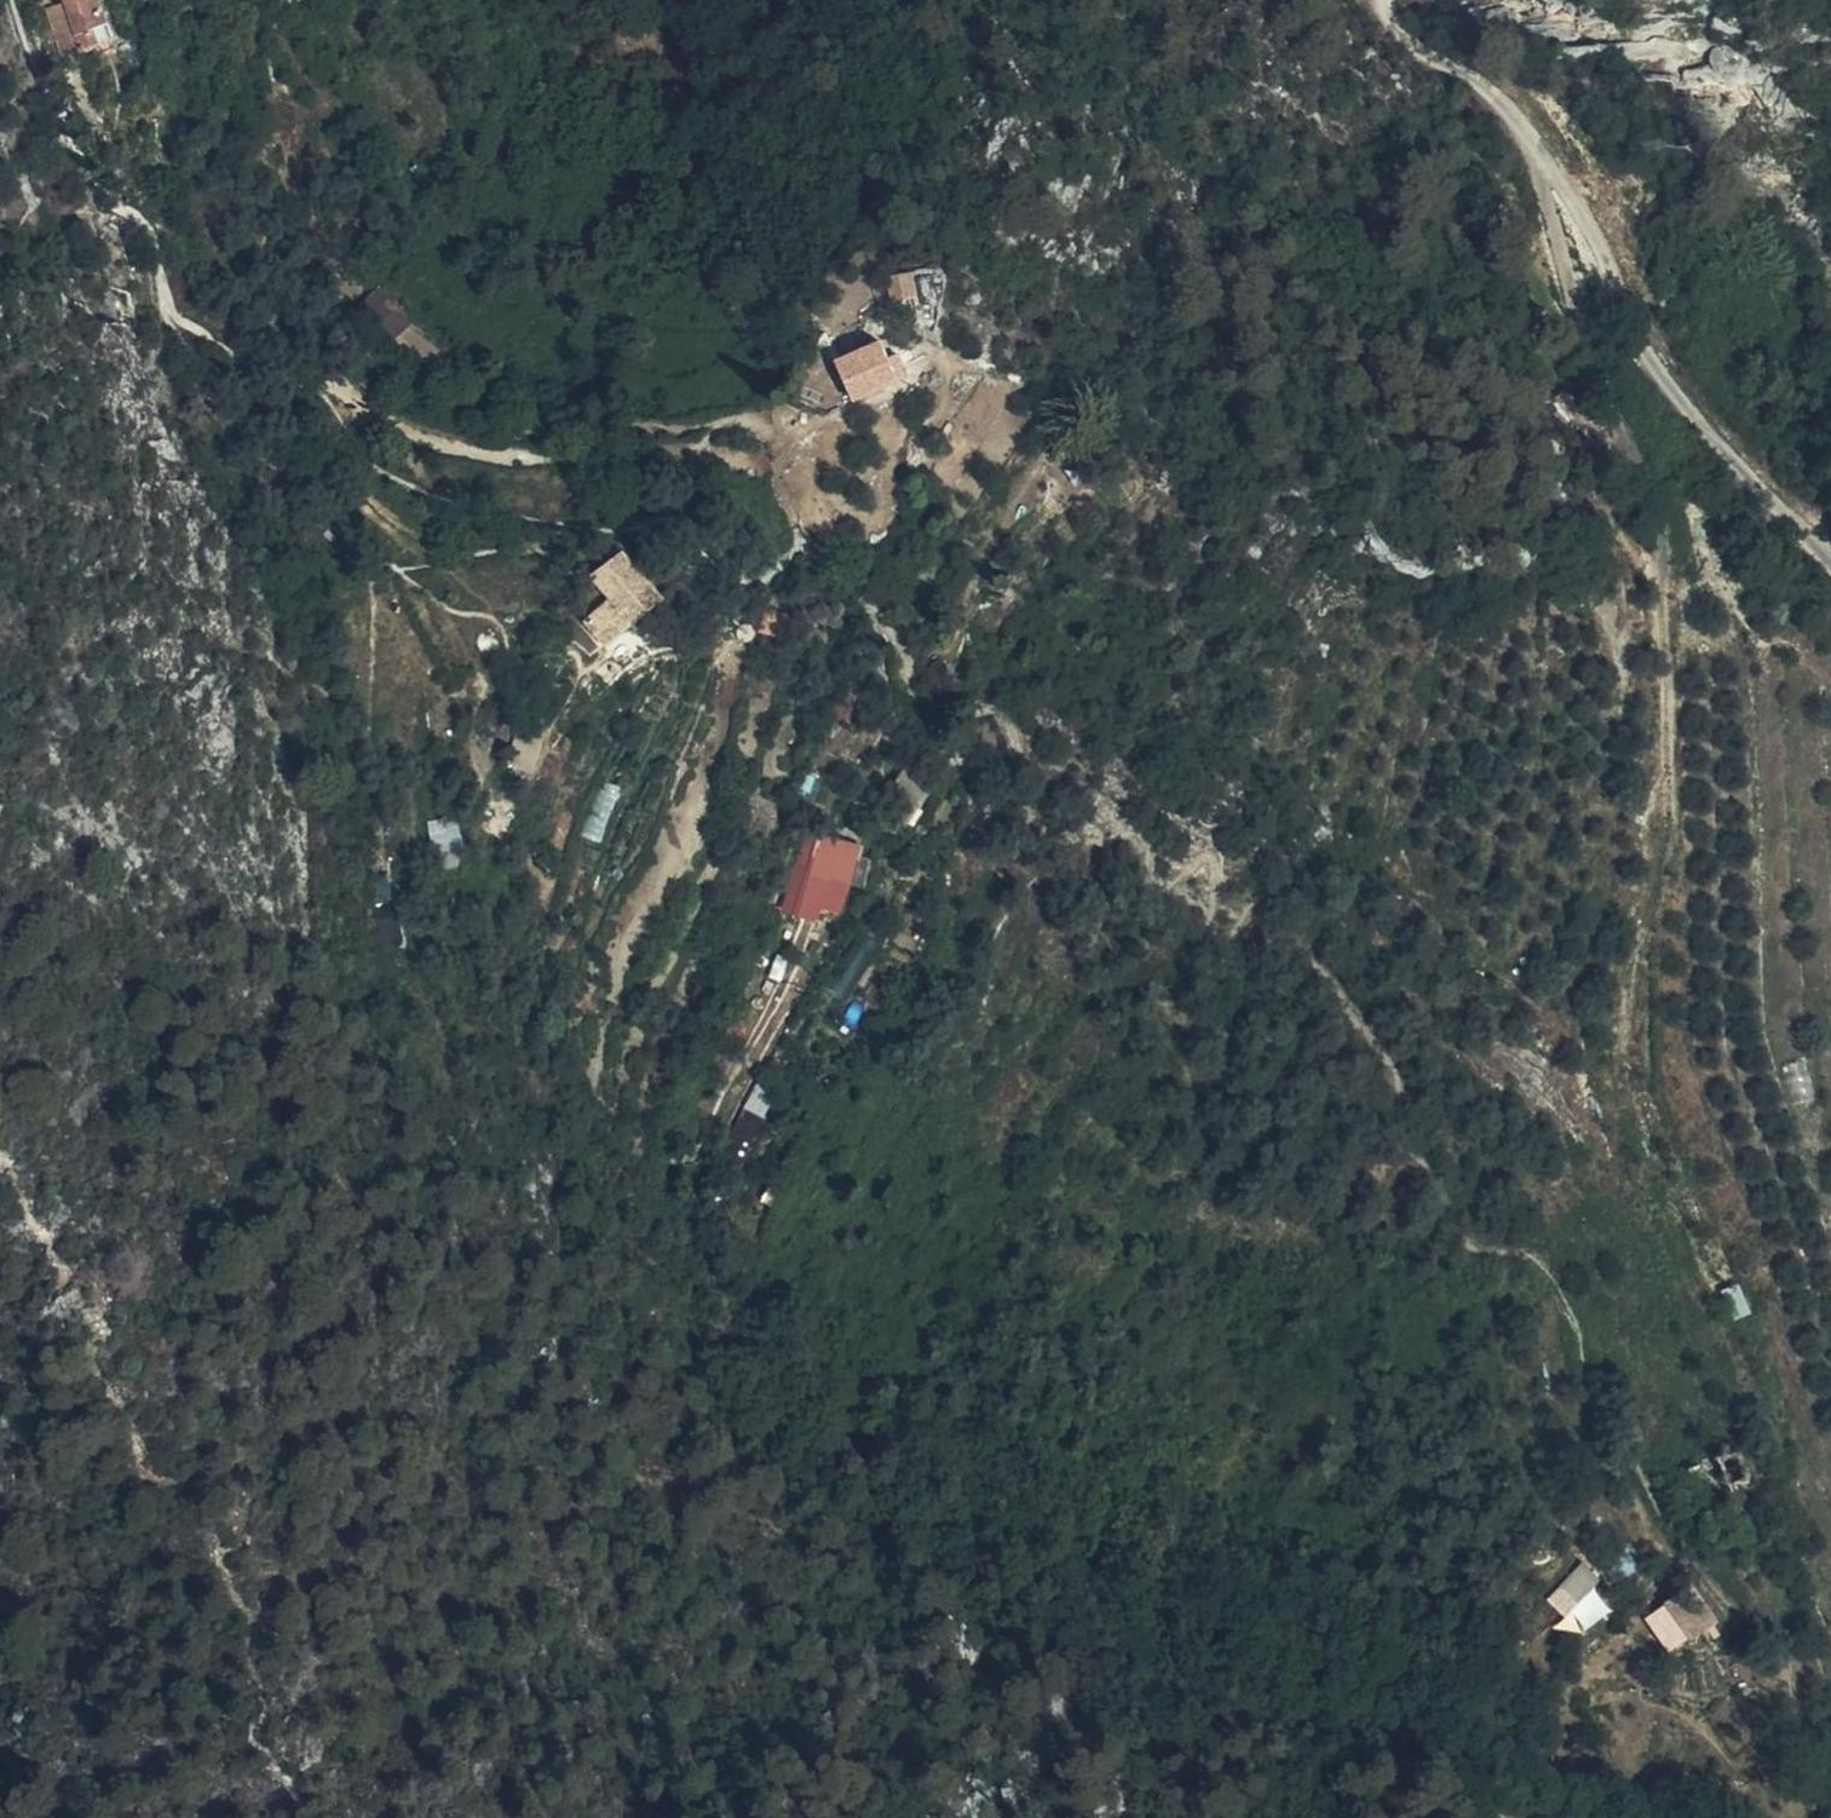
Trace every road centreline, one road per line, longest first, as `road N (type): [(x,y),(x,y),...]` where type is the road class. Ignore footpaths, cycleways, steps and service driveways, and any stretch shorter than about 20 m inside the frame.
road 1 (track): [(1830,553),(1428,61),(1395,0)]

